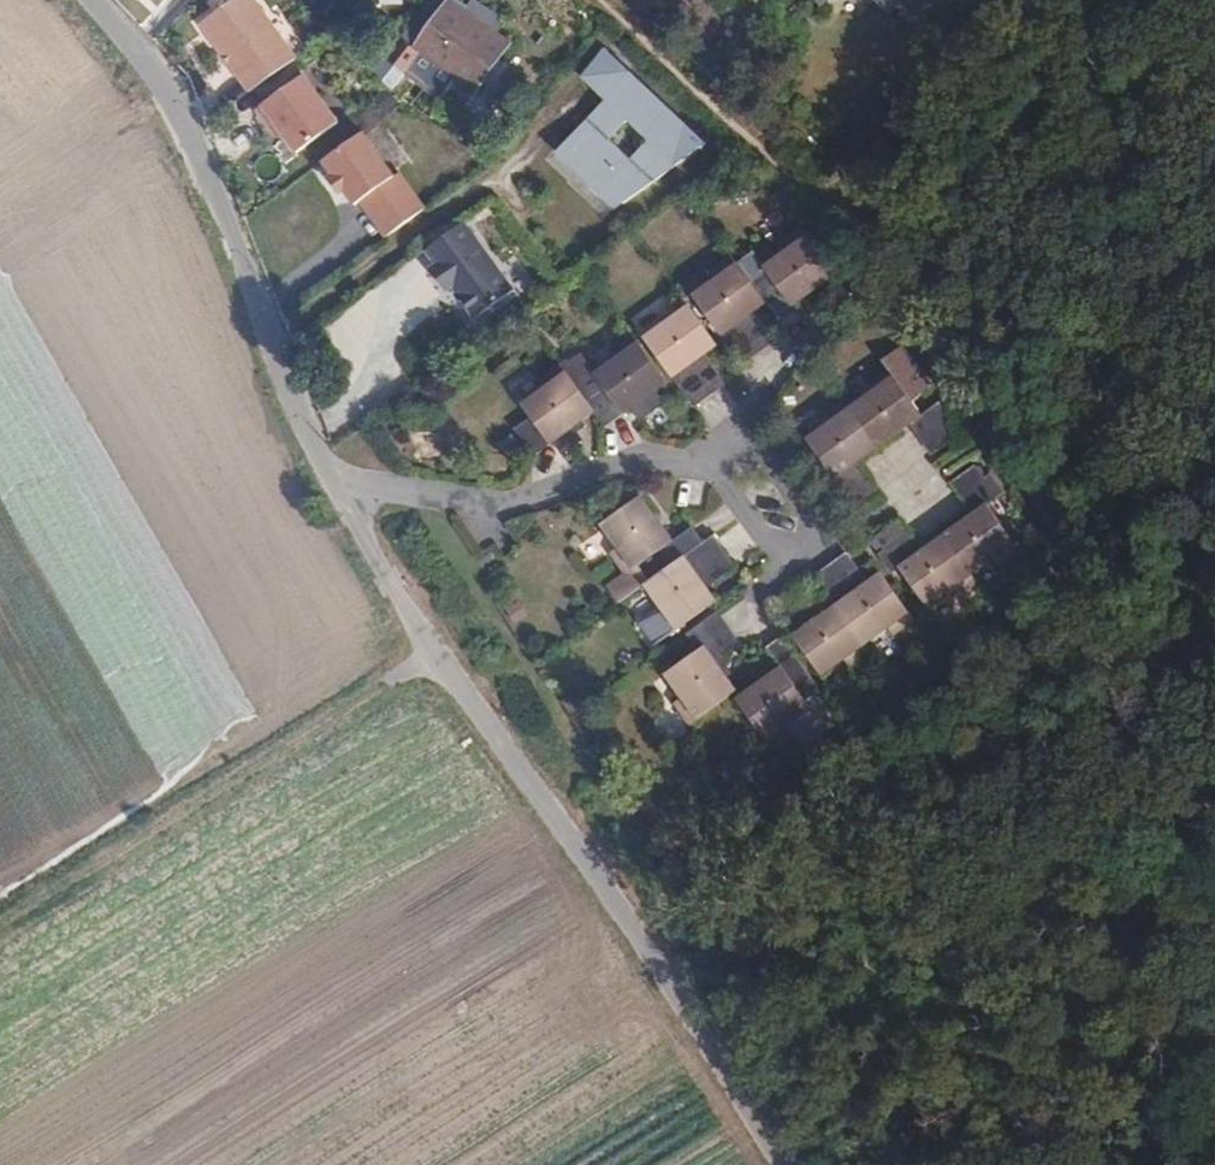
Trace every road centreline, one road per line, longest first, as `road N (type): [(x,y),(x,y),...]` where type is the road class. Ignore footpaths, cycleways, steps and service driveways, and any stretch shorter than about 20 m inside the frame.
road 1 (residential): [(348,481),(327,466),(298,413),(181,104),(89,0)]
road 2 (unclassified): [(779,1164),(647,947),(486,723)]
road 3 (track): [(433,651),(0,924)]
road 4 (residential): [(348,481),(502,502),(645,462),(710,461)]
road 5 (residential): [(486,723),(387,577),(354,516),(348,481)]
road 6 (track): [(0,891),(202,766)]
road 7 (track): [(0,223),(181,104)]
road 8 (residential): [(794,571),(918,489)]
road 9 (residential): [(710,461),(796,348)]
road 10 (residential): [(710,461),(794,571)]

